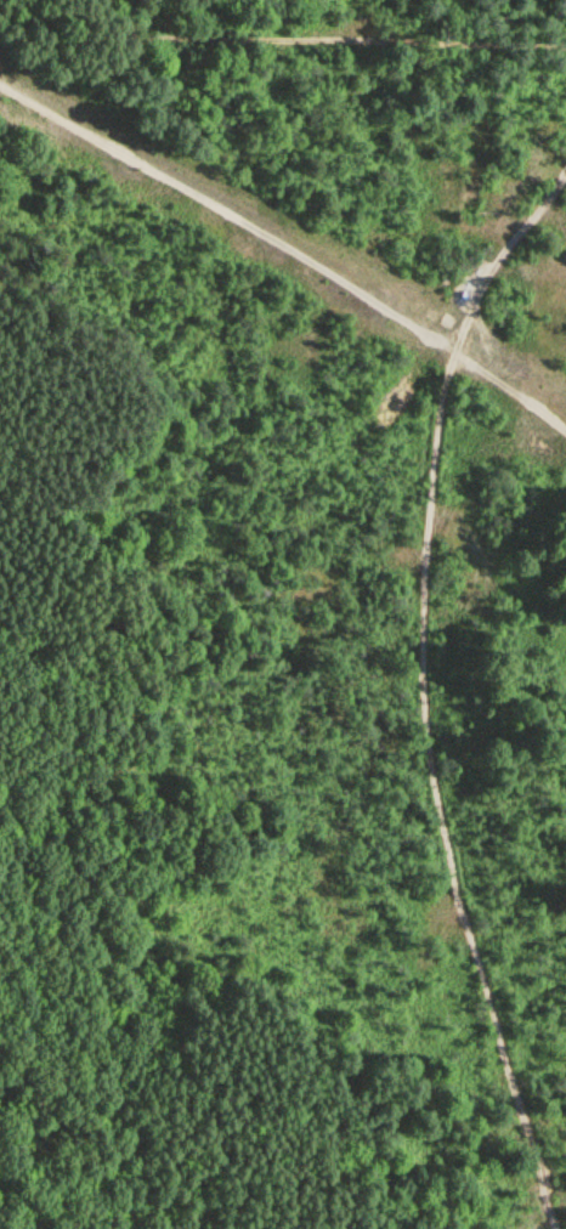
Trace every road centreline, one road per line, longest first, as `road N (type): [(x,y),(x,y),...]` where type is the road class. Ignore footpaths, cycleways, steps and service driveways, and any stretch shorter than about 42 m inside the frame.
road 1 (track): [(550,1228),(428,736),(429,570),(442,503),(443,372),(474,308),(565,169)]
road 2 (track): [(0,87),(452,353),(565,434)]
road 3 (track): [(565,55),(0,52)]

